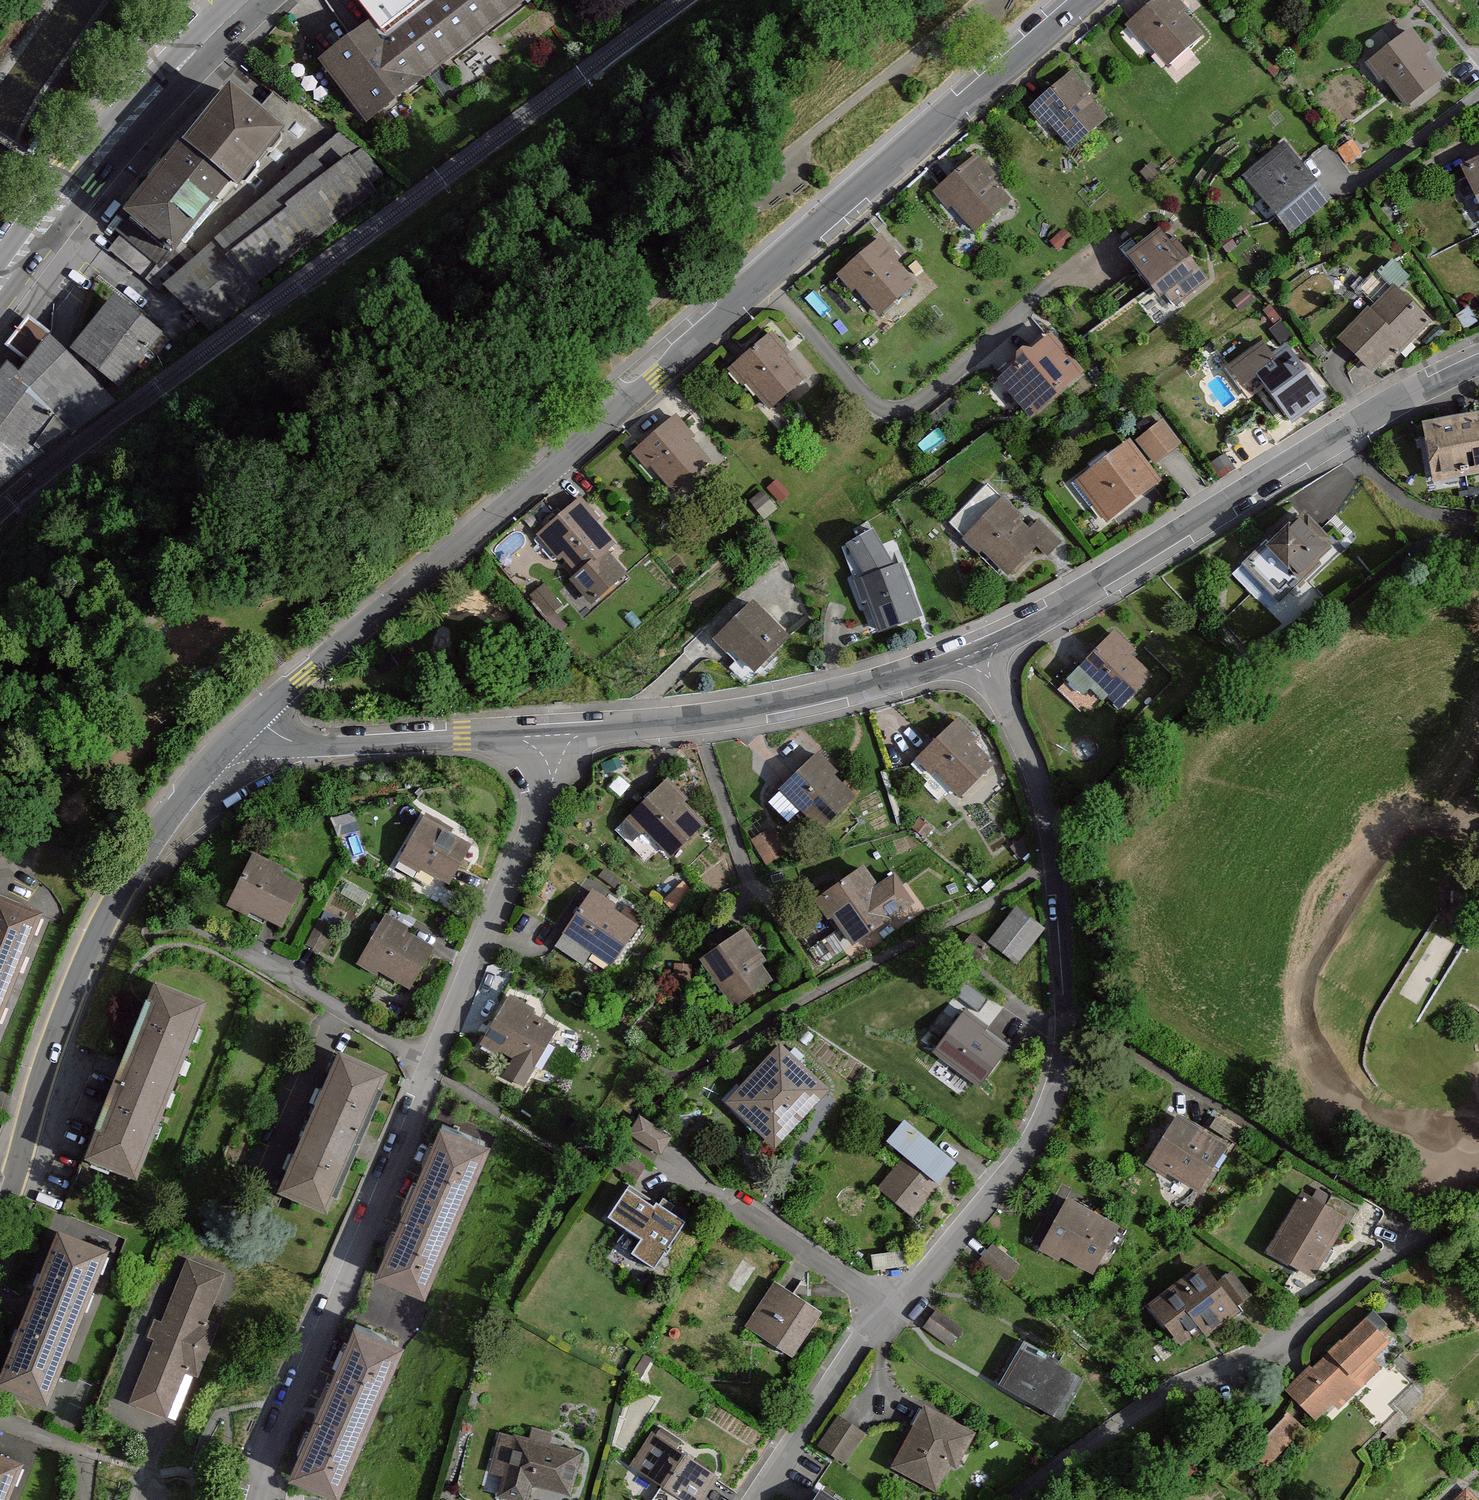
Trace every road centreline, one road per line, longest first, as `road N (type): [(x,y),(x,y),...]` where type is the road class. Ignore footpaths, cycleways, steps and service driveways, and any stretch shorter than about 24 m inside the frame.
road 1 (tertiary): [(259,718),(1084,0)]
road 2 (residential): [(758,1499),(888,1309),(1015,1166),(1055,1072),(1061,1019),(1043,820),(1029,761),(975,653)]
road 3 (residential): [(544,731),(537,810),(256,1499)]
road 4 (residential): [(975,653),(1339,436),(1478,365)]
road 5 (tertiary): [(0,1201),(51,1042),(109,913),(195,784),(259,718)]
road 6 (residential): [(1478,1216),(1384,1261),(1261,1358),(1173,1396),(1035,1499)]
road 7 (residential): [(544,731),(760,709),(905,677),(975,653)]
road 8 (tertiary): [(0,284),(146,101),(249,0)]
road 9 (residential): [(259,718),(289,741),(318,744),(544,731)]

